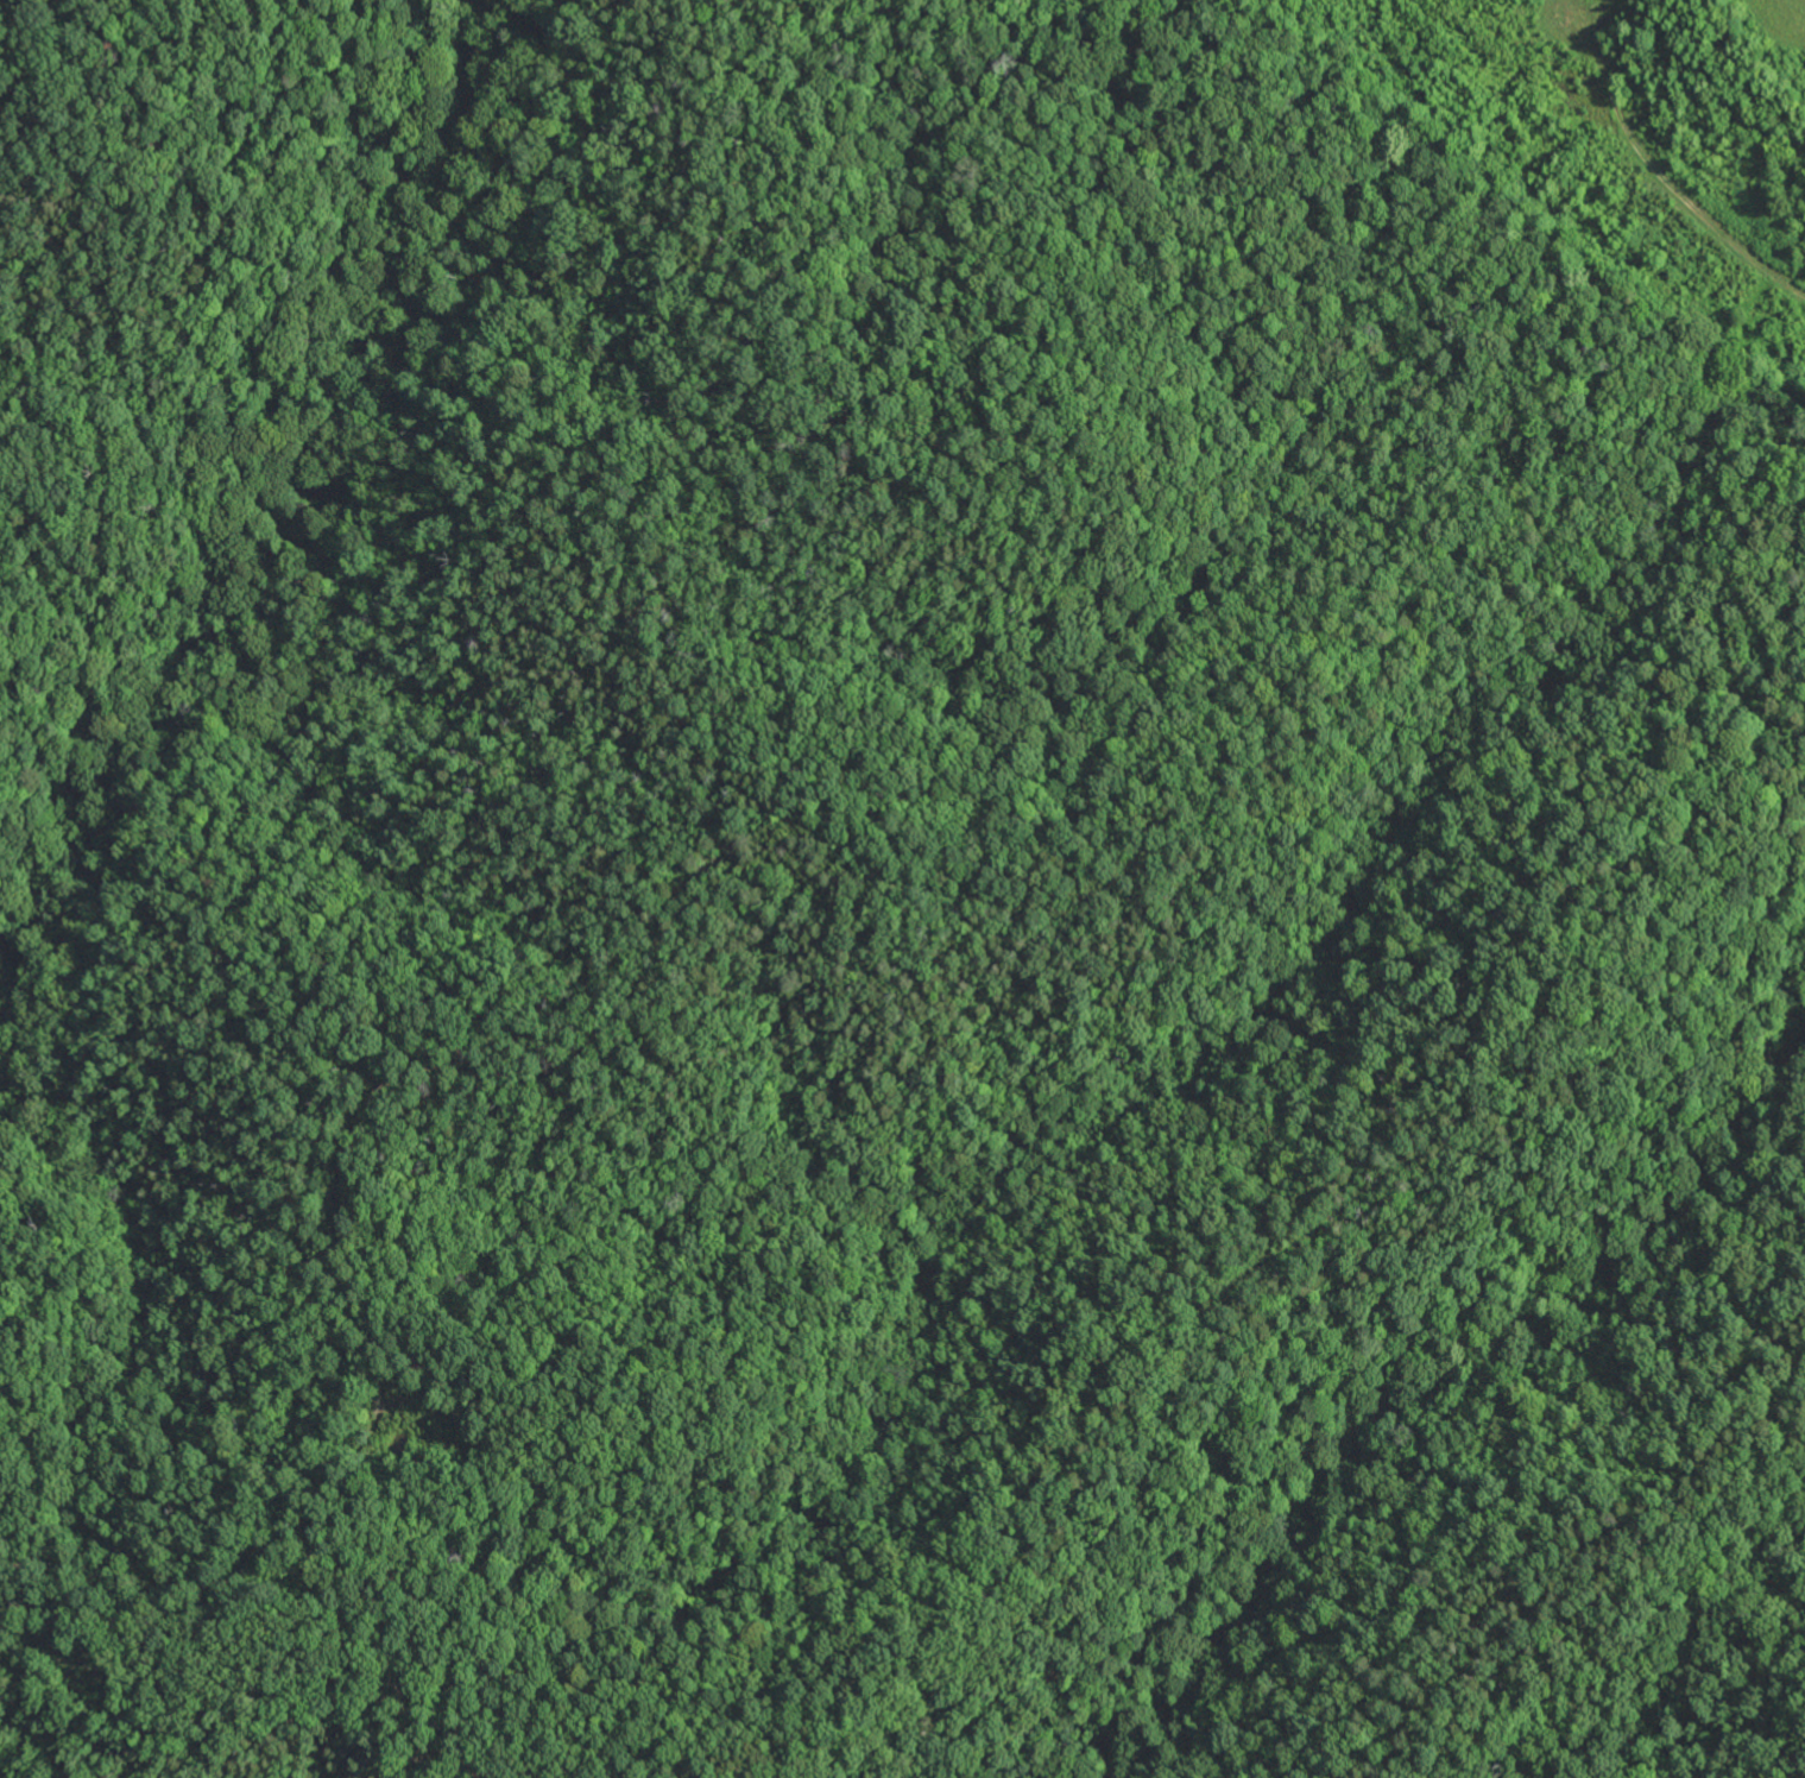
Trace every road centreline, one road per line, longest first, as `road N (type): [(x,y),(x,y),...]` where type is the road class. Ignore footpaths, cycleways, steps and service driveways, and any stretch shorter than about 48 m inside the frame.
road 1 (residential): [(1804,510),(1527,525),(1318,607),(1128,797),(1078,874),(996,893),(825,824),(743,822),(692,862),(621,1014),(547,1052),(375,1083),(337,1153),(387,1400),(286,1527),(90,1609),(0,1636)]

